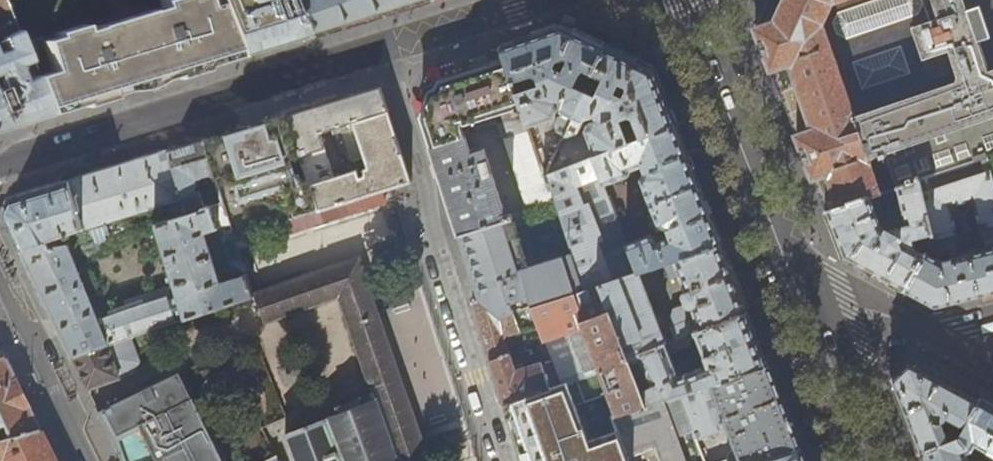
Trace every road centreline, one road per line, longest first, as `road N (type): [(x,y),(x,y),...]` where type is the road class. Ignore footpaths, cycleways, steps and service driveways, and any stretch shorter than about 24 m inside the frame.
road 1 (residential): [(505,460),(428,235),(425,179),(382,48)]
road 2 (tertiary): [(382,48),(0,171)]
road 3 (tertiary): [(687,0),(814,325)]
road 4 (residential): [(0,265),(91,460)]
road 5 (tertiary): [(528,0),(382,48)]
road 6 (tertiary): [(814,325),(867,460)]

